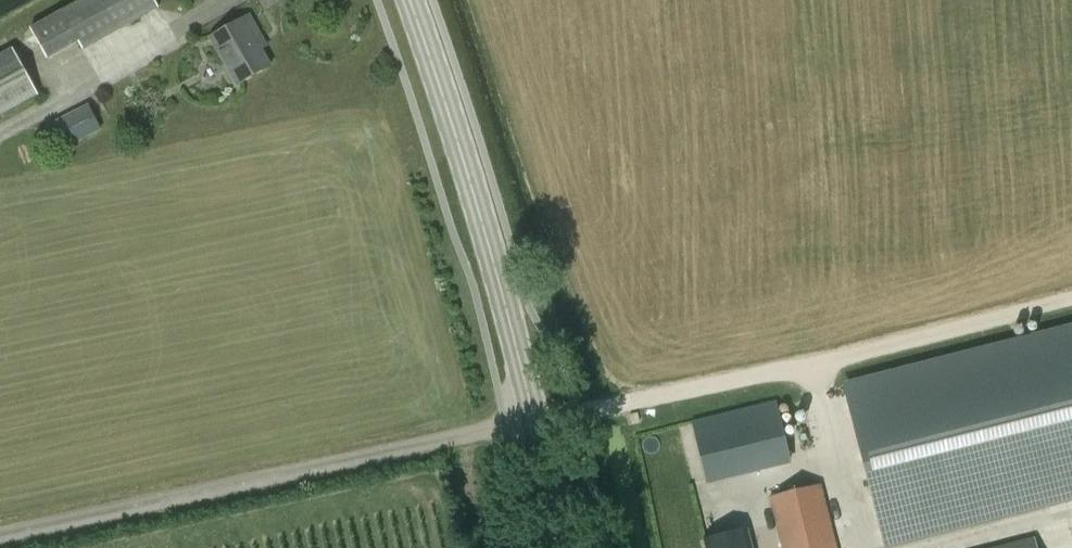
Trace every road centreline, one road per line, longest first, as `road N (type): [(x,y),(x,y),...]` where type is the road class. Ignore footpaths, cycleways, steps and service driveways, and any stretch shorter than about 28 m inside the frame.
road 1 (unclassified): [(0,539),(539,432)]
road 2 (secondary): [(539,432),(413,0)]

